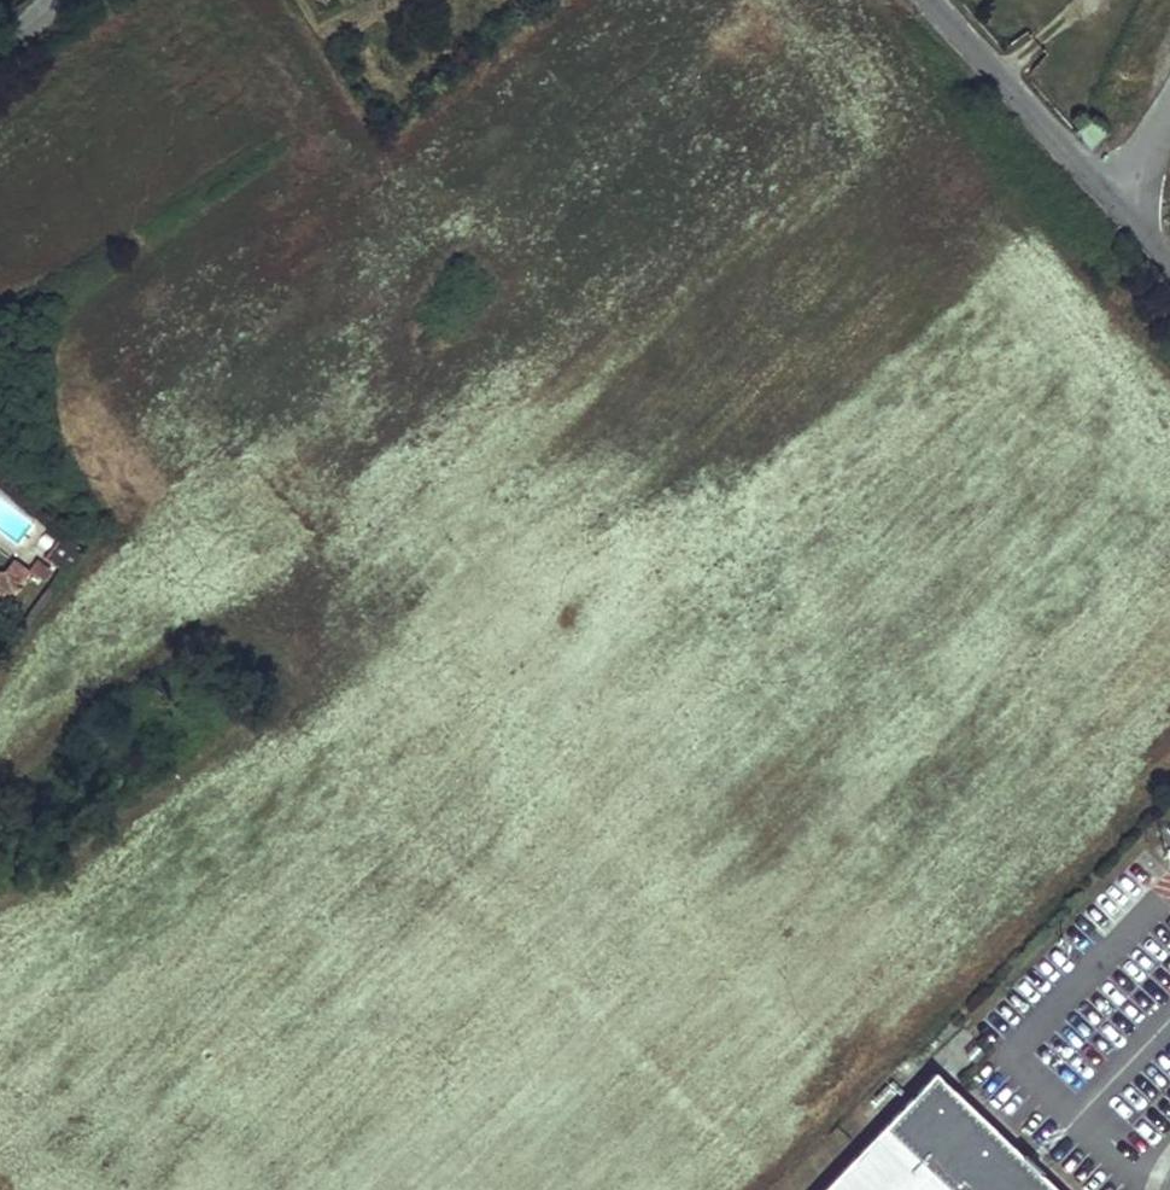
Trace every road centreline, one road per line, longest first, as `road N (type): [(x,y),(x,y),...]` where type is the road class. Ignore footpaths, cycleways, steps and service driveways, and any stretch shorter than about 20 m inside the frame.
road 1 (residential): [(1169,267),(928,0)]

